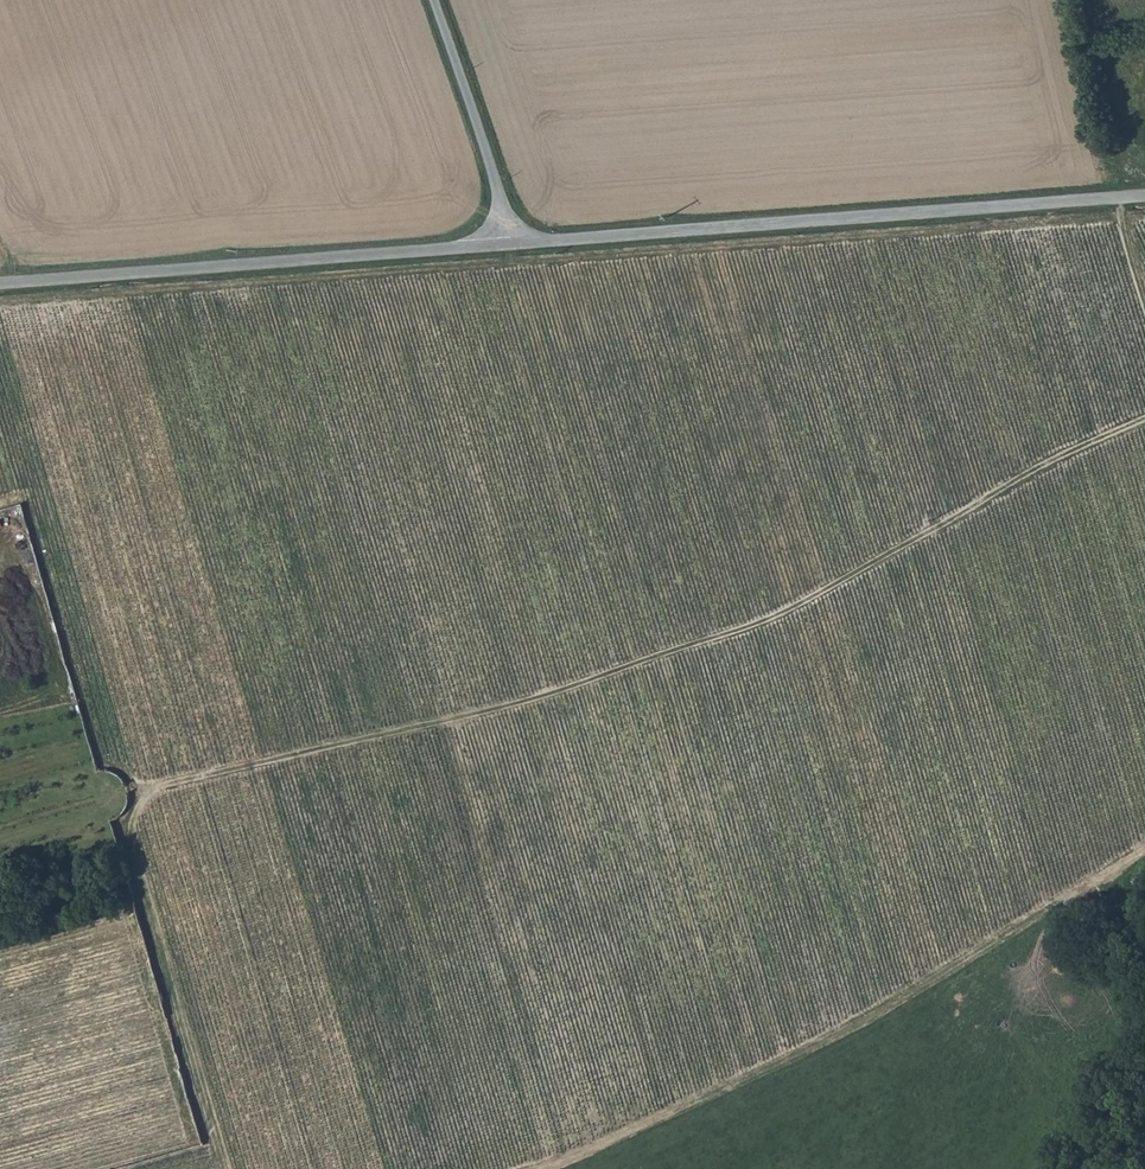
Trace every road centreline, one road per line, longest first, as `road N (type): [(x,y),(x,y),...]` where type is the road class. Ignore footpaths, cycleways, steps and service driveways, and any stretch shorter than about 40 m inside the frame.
road 1 (track): [(1144,419),(756,627),(139,795),(233,1168)]
road 2 (track): [(503,1168),(726,1093),(1144,835)]
road 3 (unclassified): [(506,247),(1144,197)]
road 4 (unclassified): [(0,282),(506,247)]
road 5 (unclassified): [(506,247),(500,194),(434,0)]

